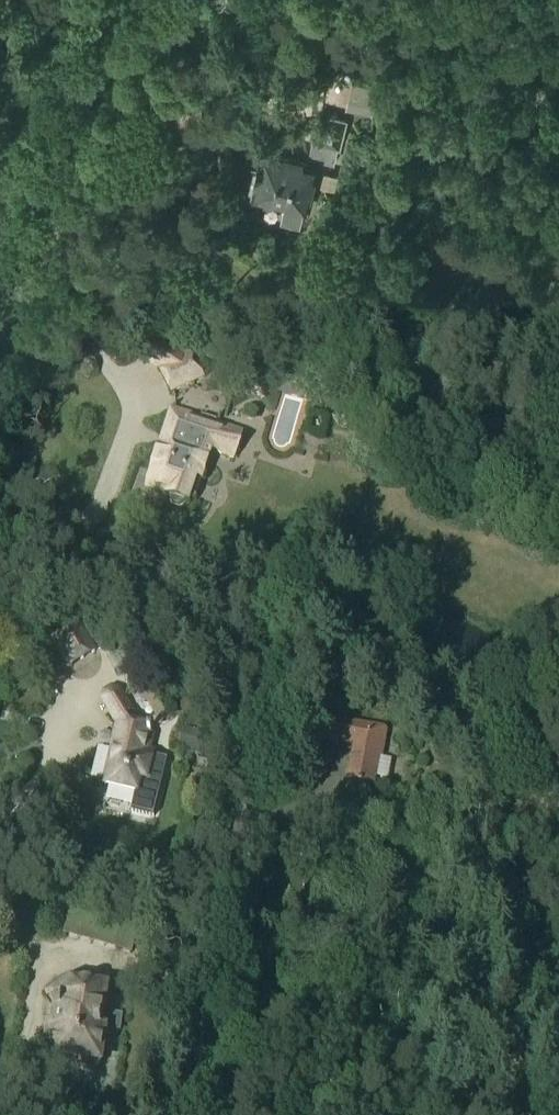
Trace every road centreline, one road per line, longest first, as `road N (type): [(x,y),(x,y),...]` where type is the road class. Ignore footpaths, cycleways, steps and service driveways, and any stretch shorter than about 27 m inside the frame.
road 1 (residential): [(184,1114),(266,624),(284,573),(397,0)]
road 2 (primary): [(0,338),(126,0)]

